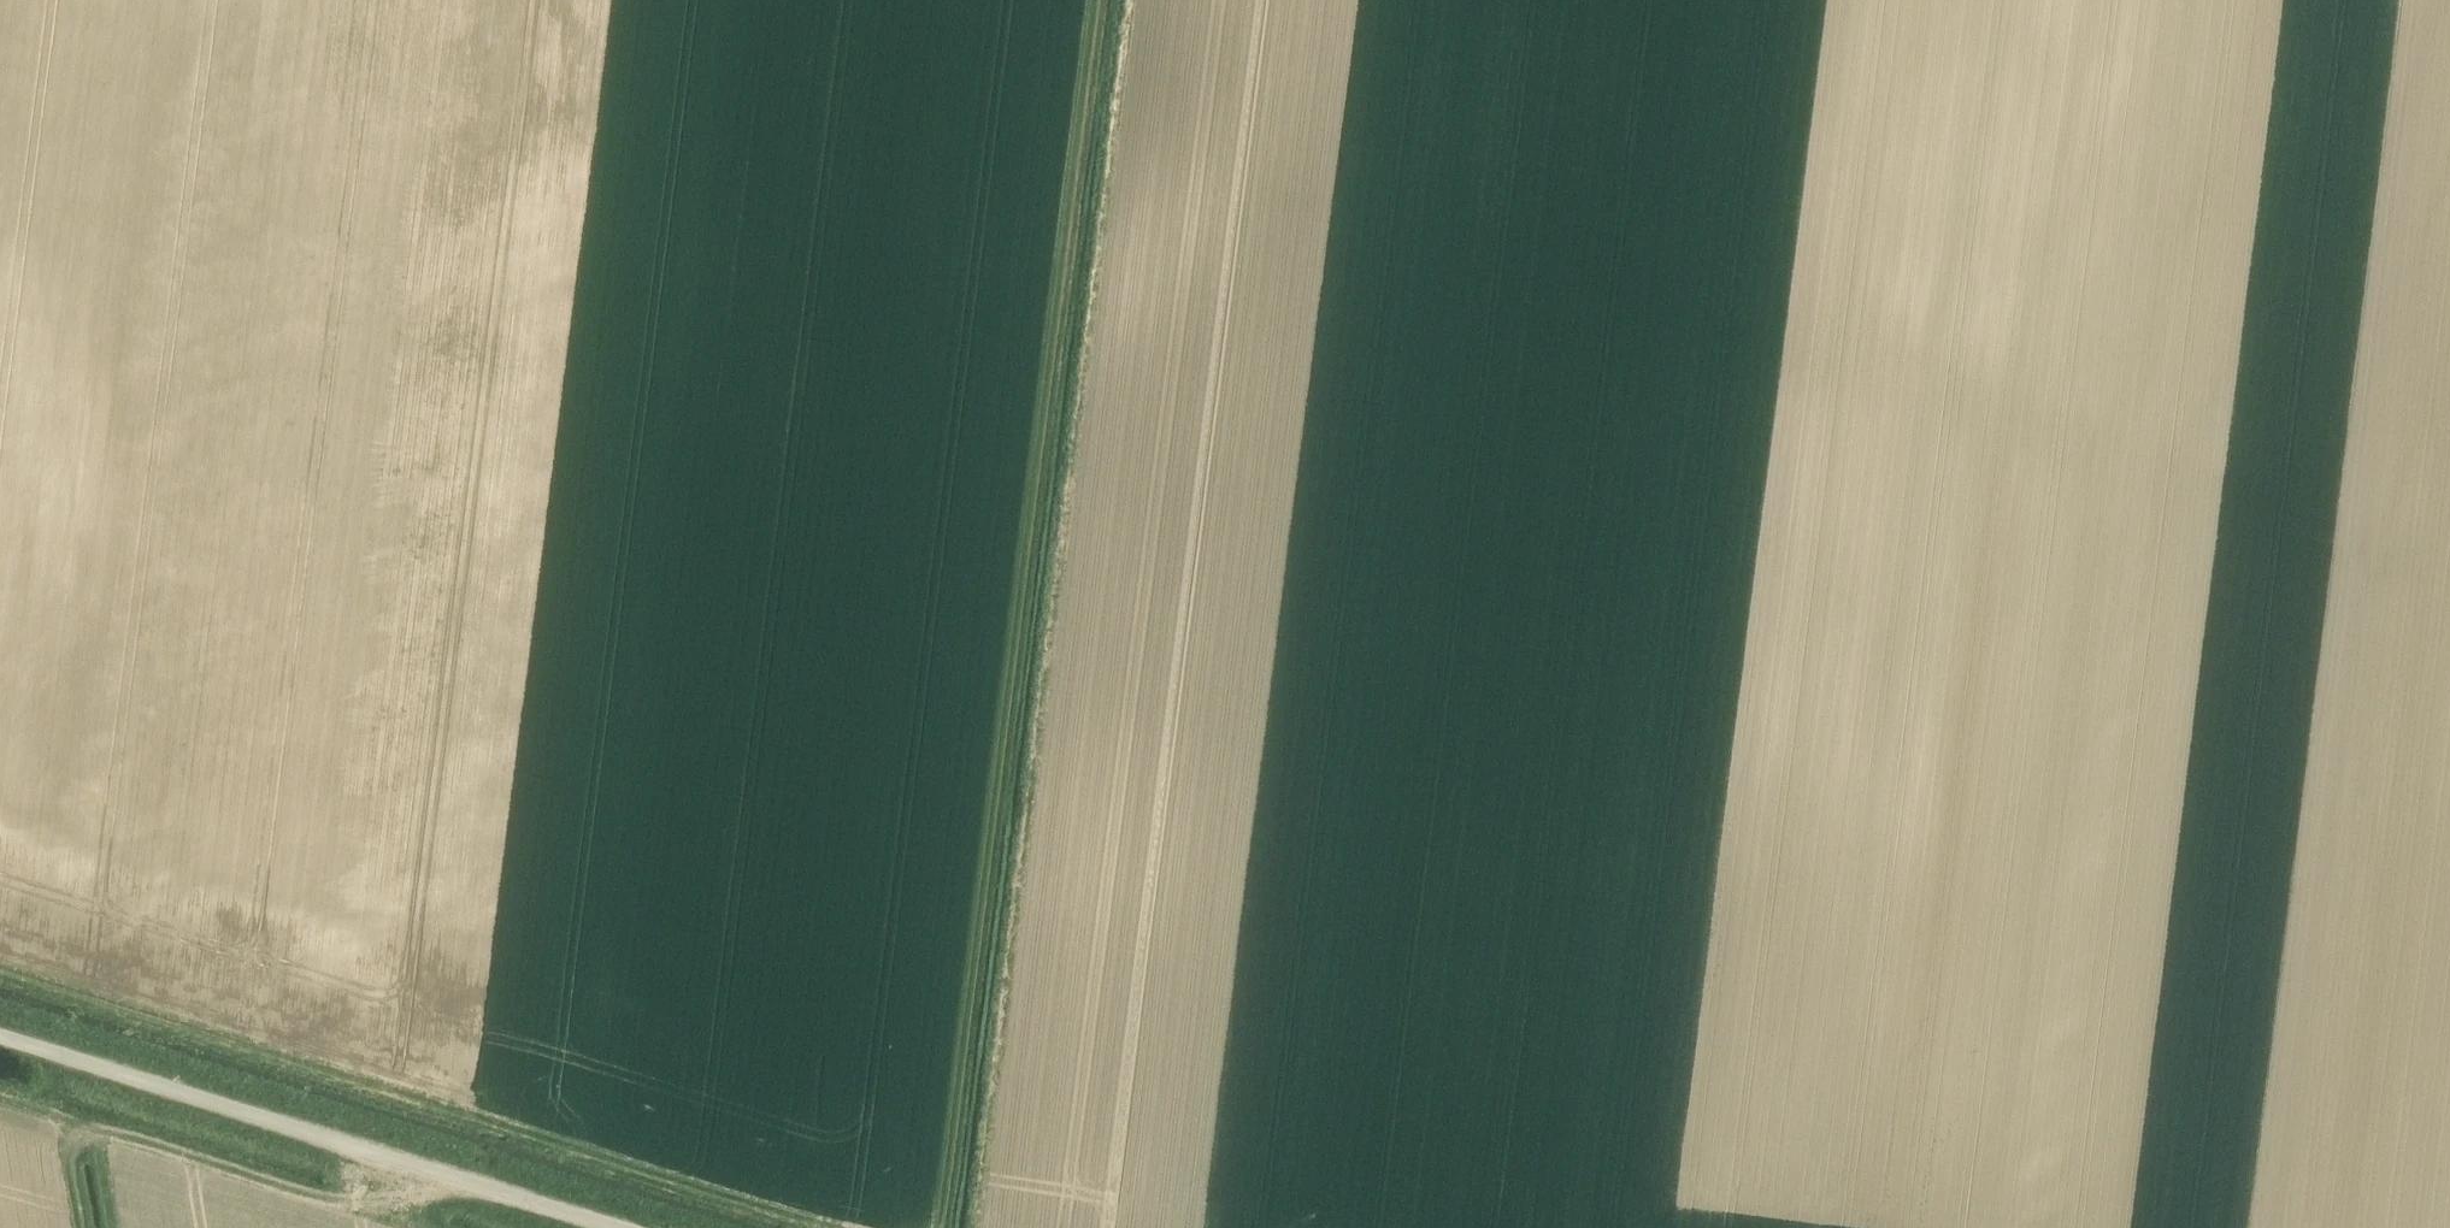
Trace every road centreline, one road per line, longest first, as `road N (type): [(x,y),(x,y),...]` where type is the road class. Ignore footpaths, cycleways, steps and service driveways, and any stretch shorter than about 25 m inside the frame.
road 1 (unclassified): [(593,1227),(0,1043)]

